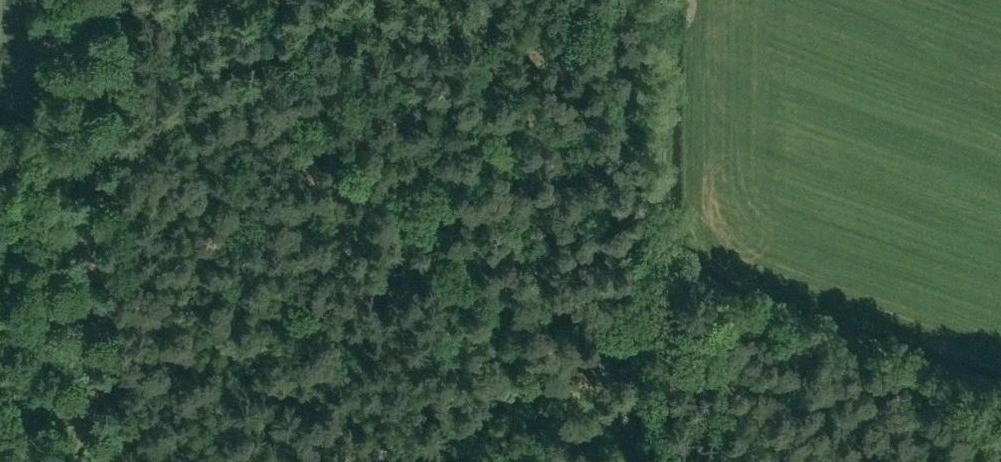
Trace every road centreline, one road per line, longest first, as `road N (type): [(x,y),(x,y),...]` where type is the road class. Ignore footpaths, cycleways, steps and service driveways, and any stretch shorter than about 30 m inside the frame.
road 1 (track): [(424,0),(418,461)]
road 2 (track): [(90,0),(84,461)]

